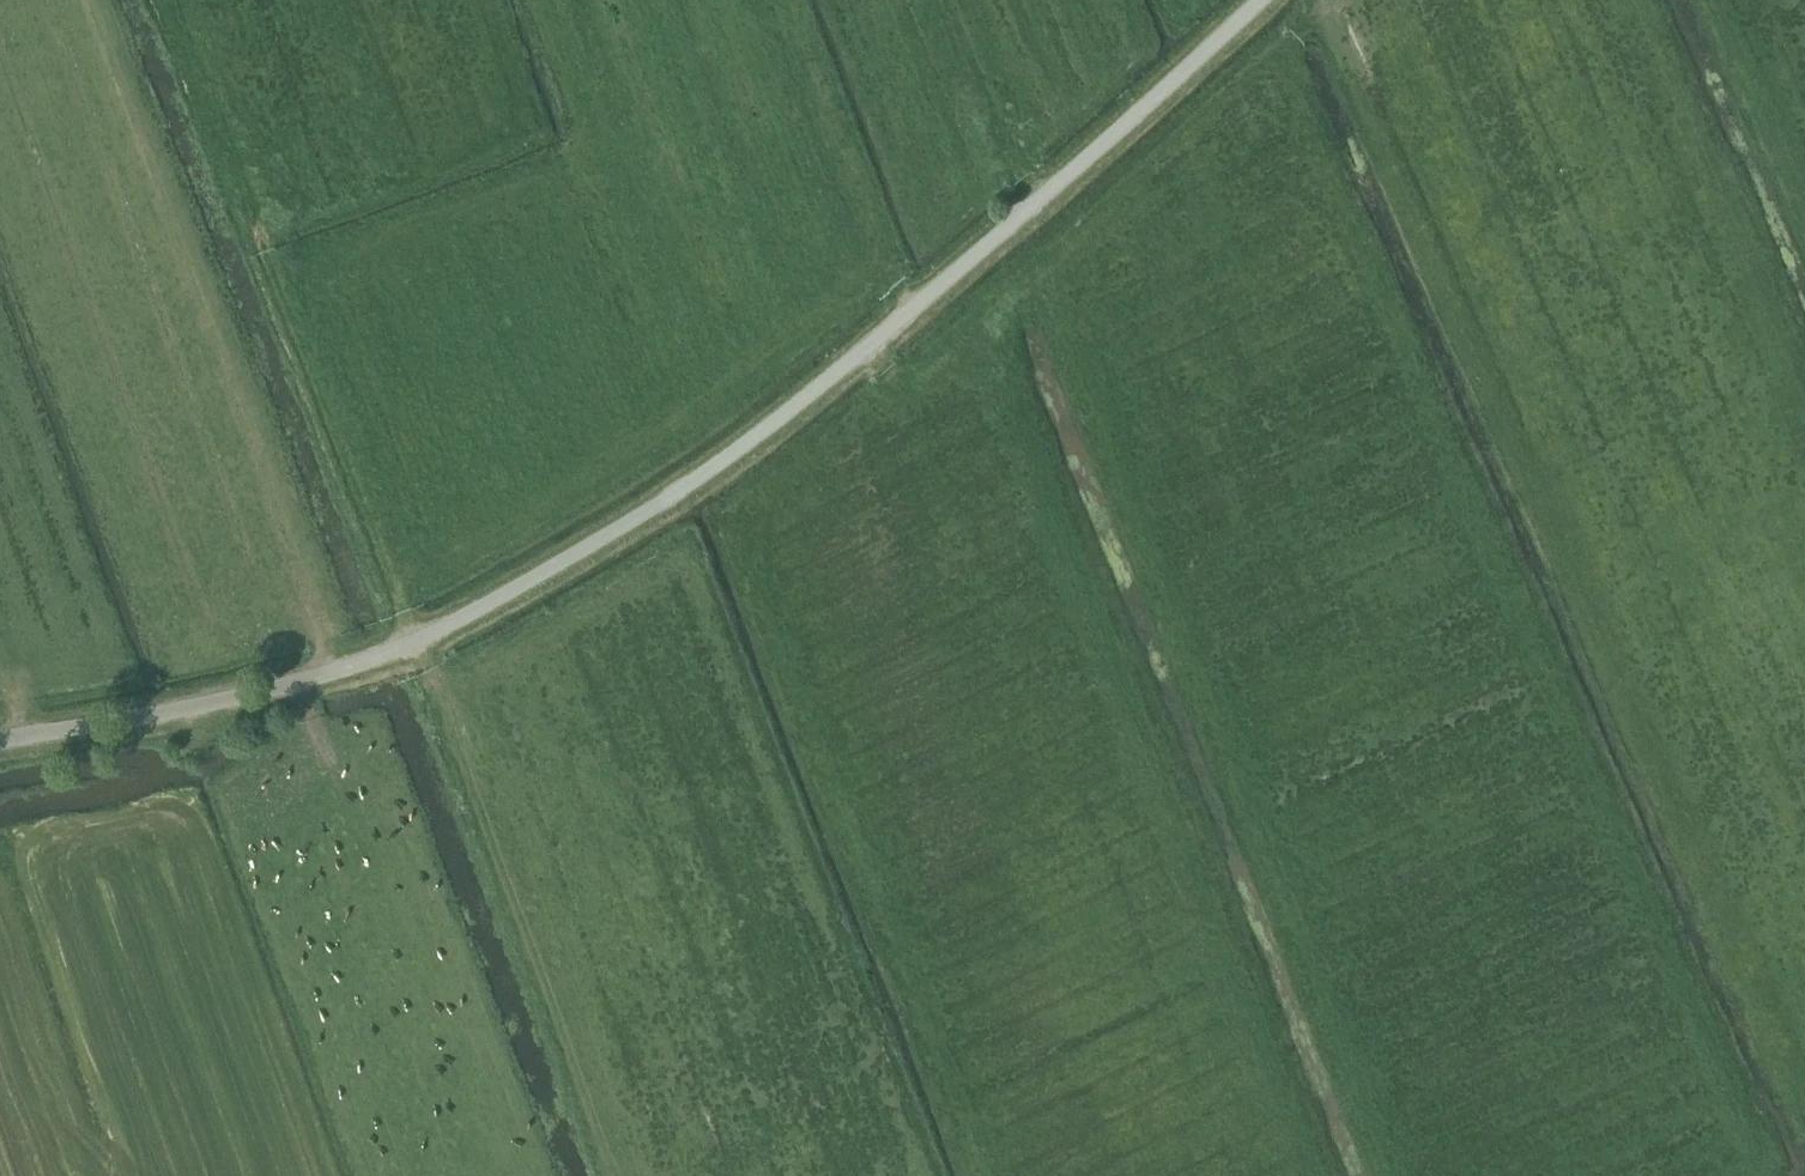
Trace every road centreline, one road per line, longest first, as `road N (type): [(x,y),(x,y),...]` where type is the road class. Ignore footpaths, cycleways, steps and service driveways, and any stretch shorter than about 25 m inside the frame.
road 1 (unclassified): [(0,735),(196,705),(376,658),(622,525),(726,457),(872,344),(1257,0)]

